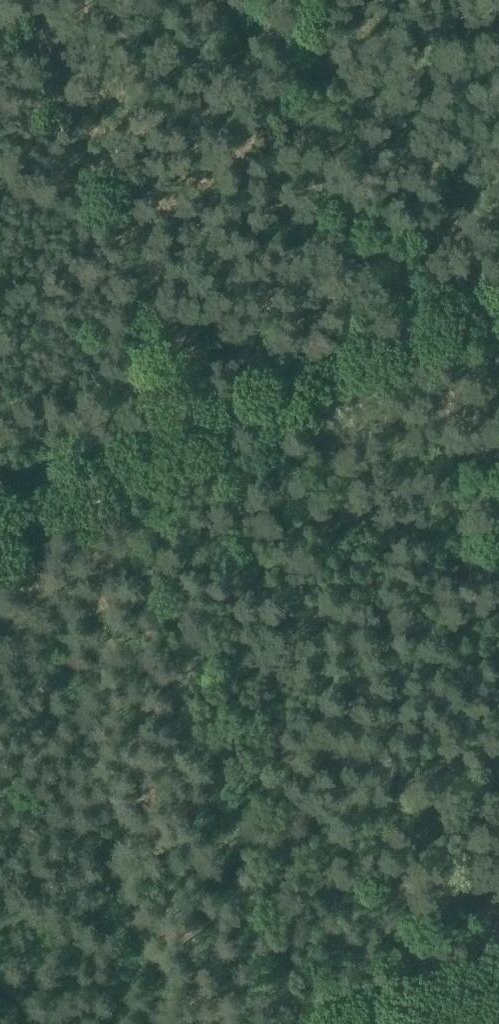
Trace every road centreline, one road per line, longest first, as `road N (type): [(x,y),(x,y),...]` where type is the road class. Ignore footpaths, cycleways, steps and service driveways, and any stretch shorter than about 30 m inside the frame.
road 1 (track): [(419,332),(0,530)]

